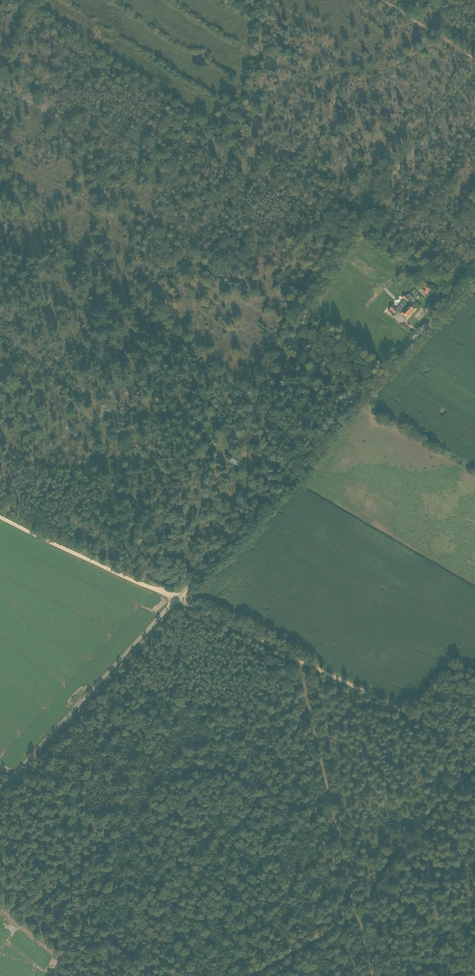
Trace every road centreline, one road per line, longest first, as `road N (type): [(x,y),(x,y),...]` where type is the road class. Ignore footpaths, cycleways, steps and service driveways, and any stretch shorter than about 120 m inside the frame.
road 1 (unclassified): [(0,790),(474,280)]
road 2 (track): [(0,515),(300,659)]
road 3 (track): [(300,659),(371,975)]
road 4 (track): [(474,746),(300,659)]
road 5 (track): [(240,975),(357,915)]

